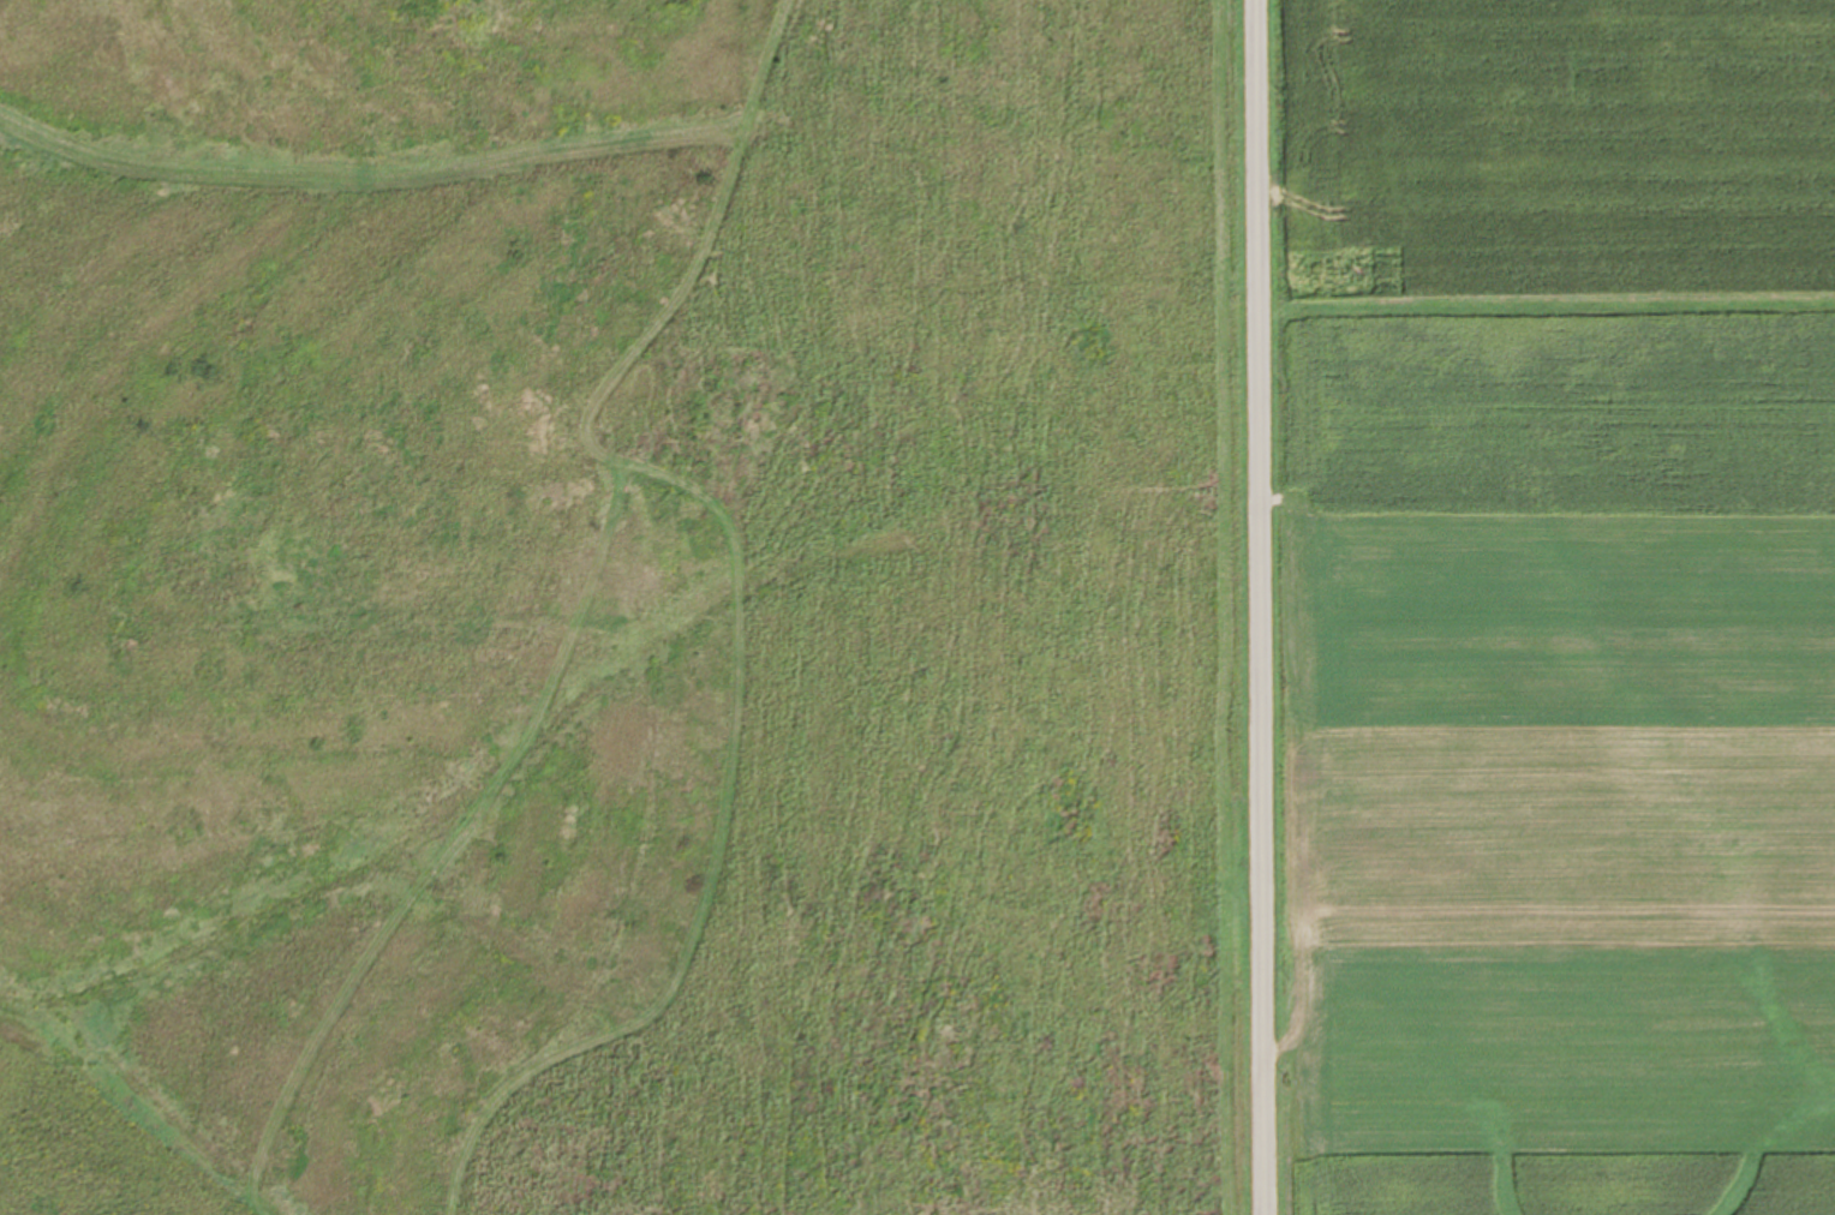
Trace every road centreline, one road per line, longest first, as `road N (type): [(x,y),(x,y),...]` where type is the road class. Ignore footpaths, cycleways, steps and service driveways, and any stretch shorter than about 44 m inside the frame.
road 1 (secondary): [(1269,1214),(1257,0)]

